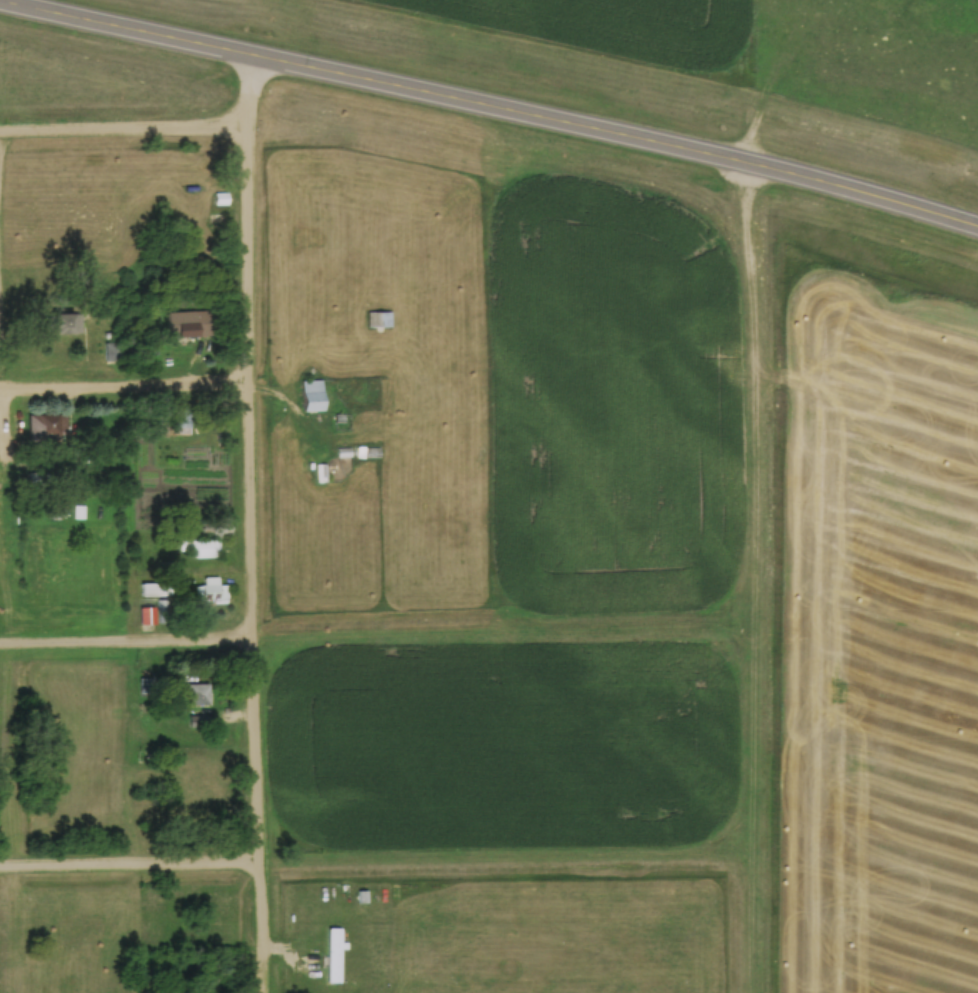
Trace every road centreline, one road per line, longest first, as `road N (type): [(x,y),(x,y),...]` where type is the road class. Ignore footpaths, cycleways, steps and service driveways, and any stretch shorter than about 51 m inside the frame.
road 1 (secondary): [(0,4),(751,165),(977,234)]
road 2 (track): [(753,851),(751,165)]
road 3 (residential): [(257,643),(251,275),(260,58)]
road 4 (residential): [(257,643),(755,630)]
road 5 (residential): [(265,992),(257,643)]
road 6 (residential): [(263,865),(0,870)]
road 7 (residential): [(0,649),(257,643)]
road 8 (residential): [(0,138),(252,131)]
road 9 (residential): [(0,394),(252,389)]

